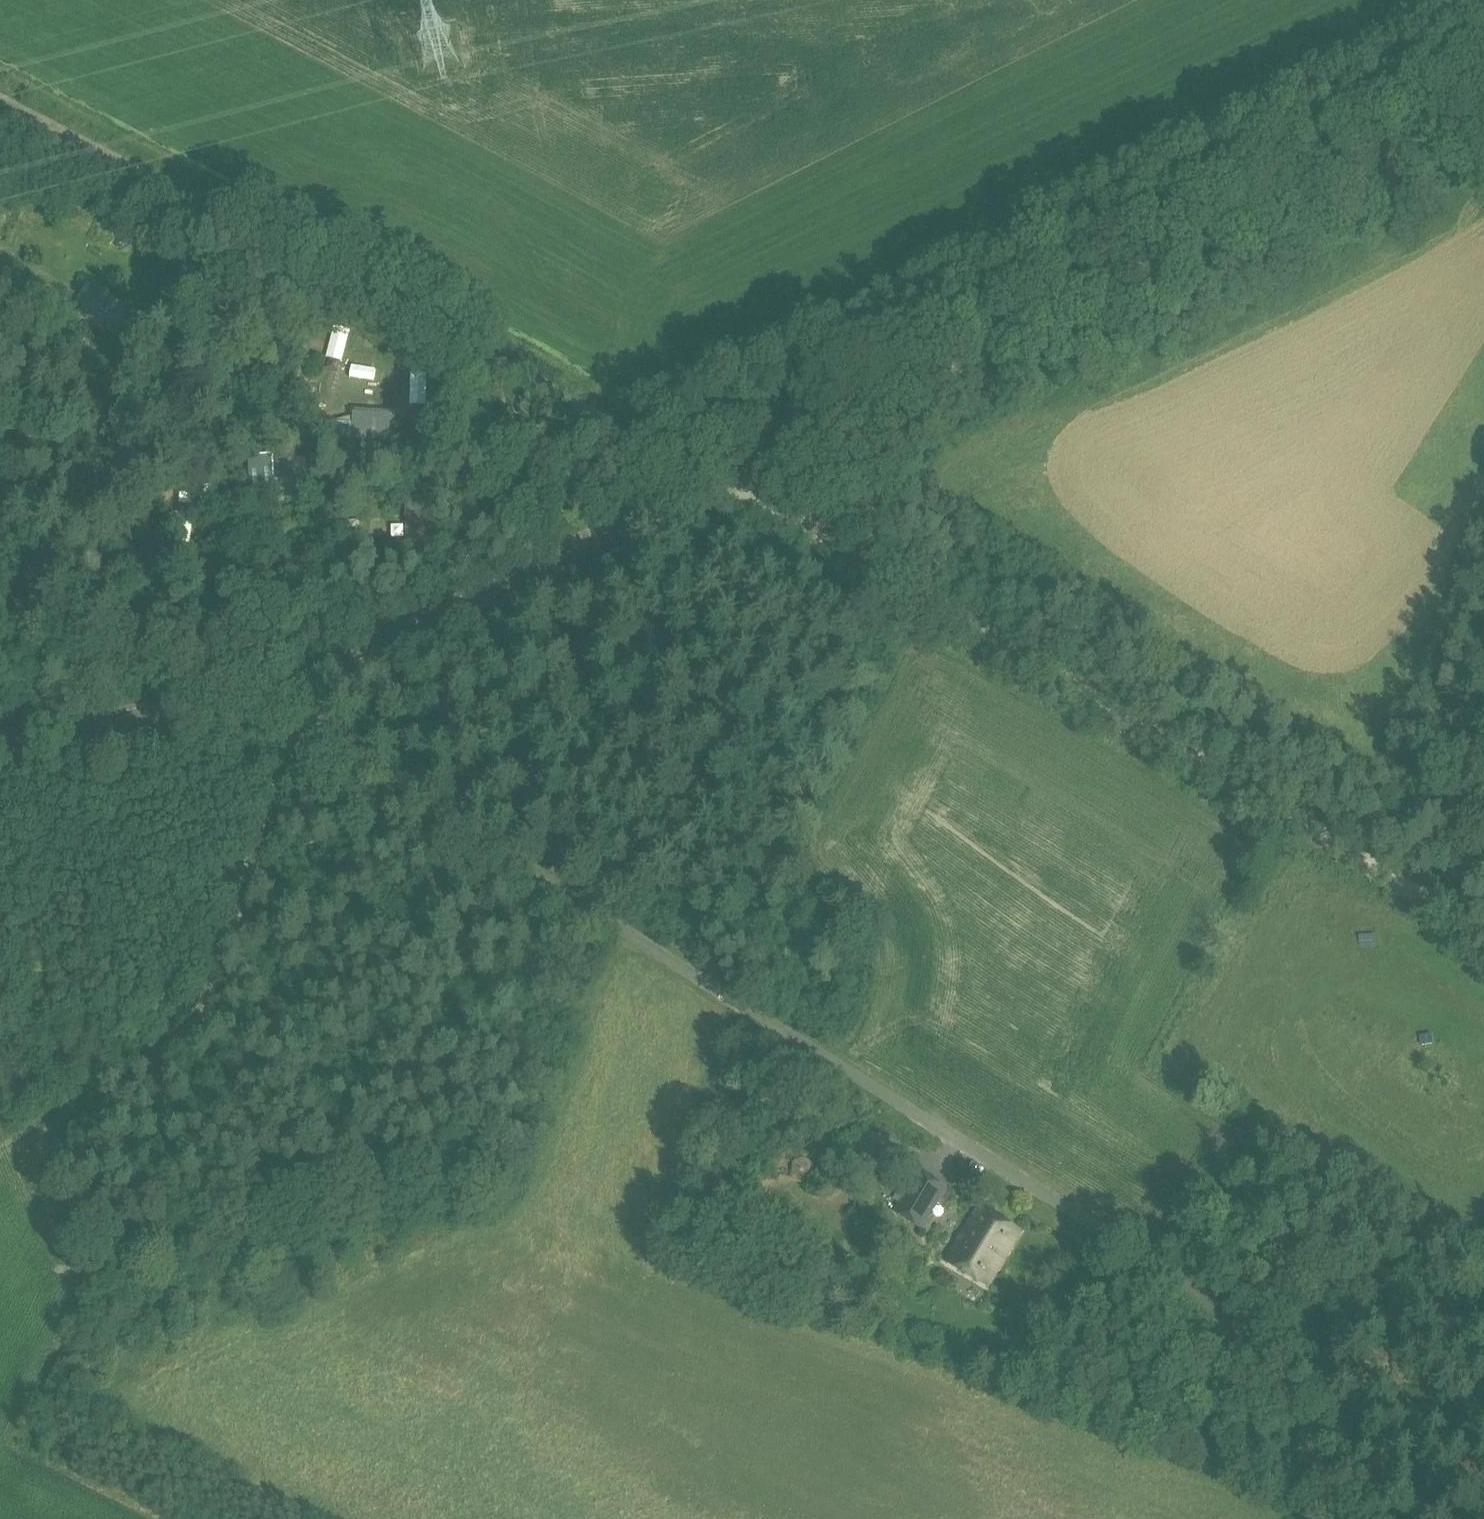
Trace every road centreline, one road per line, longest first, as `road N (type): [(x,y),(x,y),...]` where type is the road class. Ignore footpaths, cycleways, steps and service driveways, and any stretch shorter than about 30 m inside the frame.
road 1 (unclassified): [(1322,1518),(1259,1366),(1195,1309),(864,1108),(238,697)]
road 2 (track): [(710,493),(1483,937)]
road 3 (secondary): [(710,493),(1483,102)]
road 4 (unclassified): [(0,106),(651,452),(710,493)]
road 5 (secondary): [(238,697),(710,493)]
road 6 (secondary): [(0,751),(238,697)]

